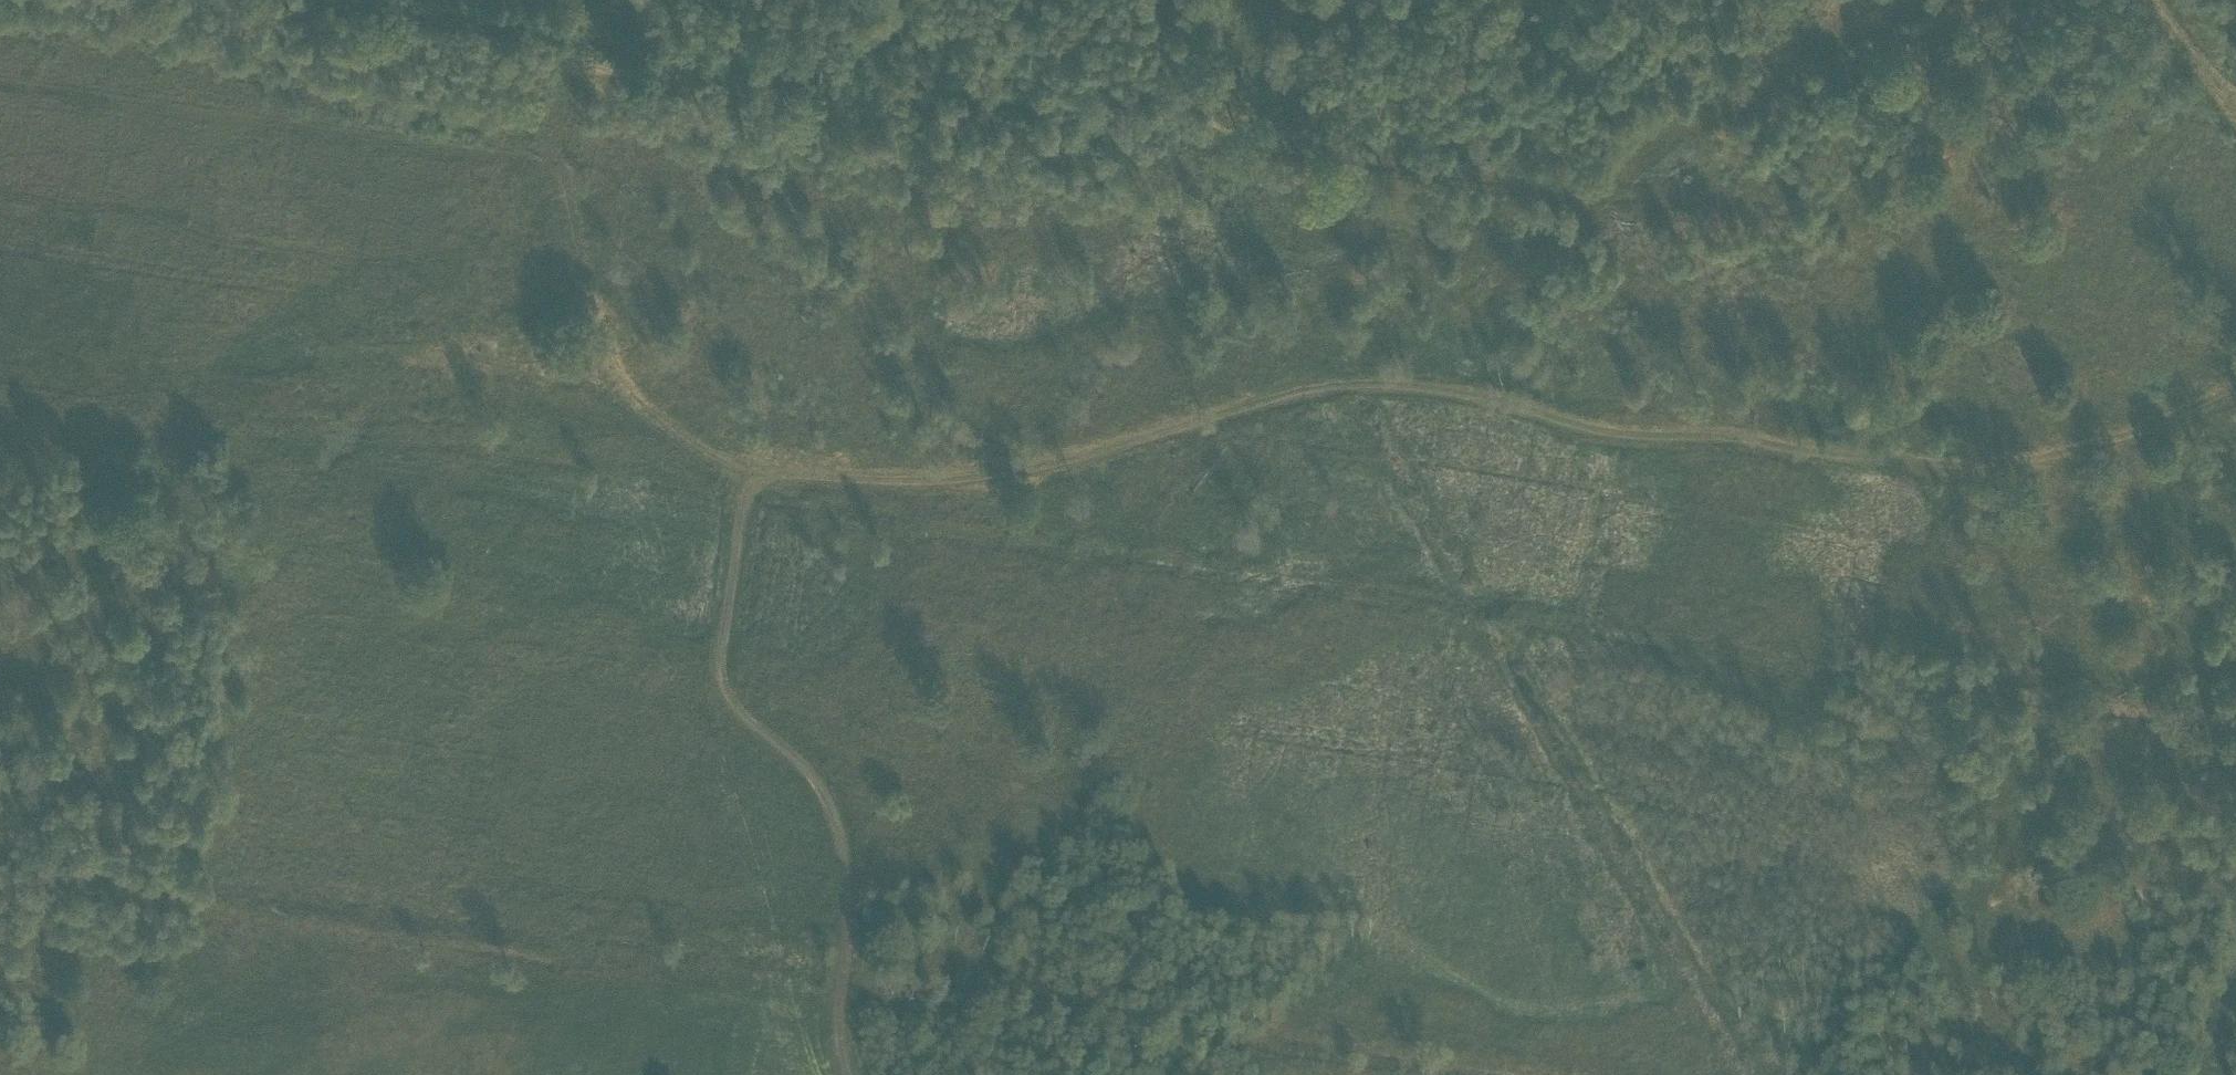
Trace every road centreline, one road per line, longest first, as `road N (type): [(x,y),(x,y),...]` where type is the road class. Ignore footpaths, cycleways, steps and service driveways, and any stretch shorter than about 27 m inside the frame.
road 1 (track): [(851,1074),(830,819),(786,761),(726,712),(719,691),(752,475),(937,483),(1016,473),(1324,390),(1384,387),(1455,394),(1651,442),(1736,441),(1897,466),(1984,468),(2064,457),(2235,387)]
road 2 (track): [(752,475),(706,456),(638,393),(575,262),(562,132)]
road 3 (track): [(2235,107),(2181,38),(2169,0)]

